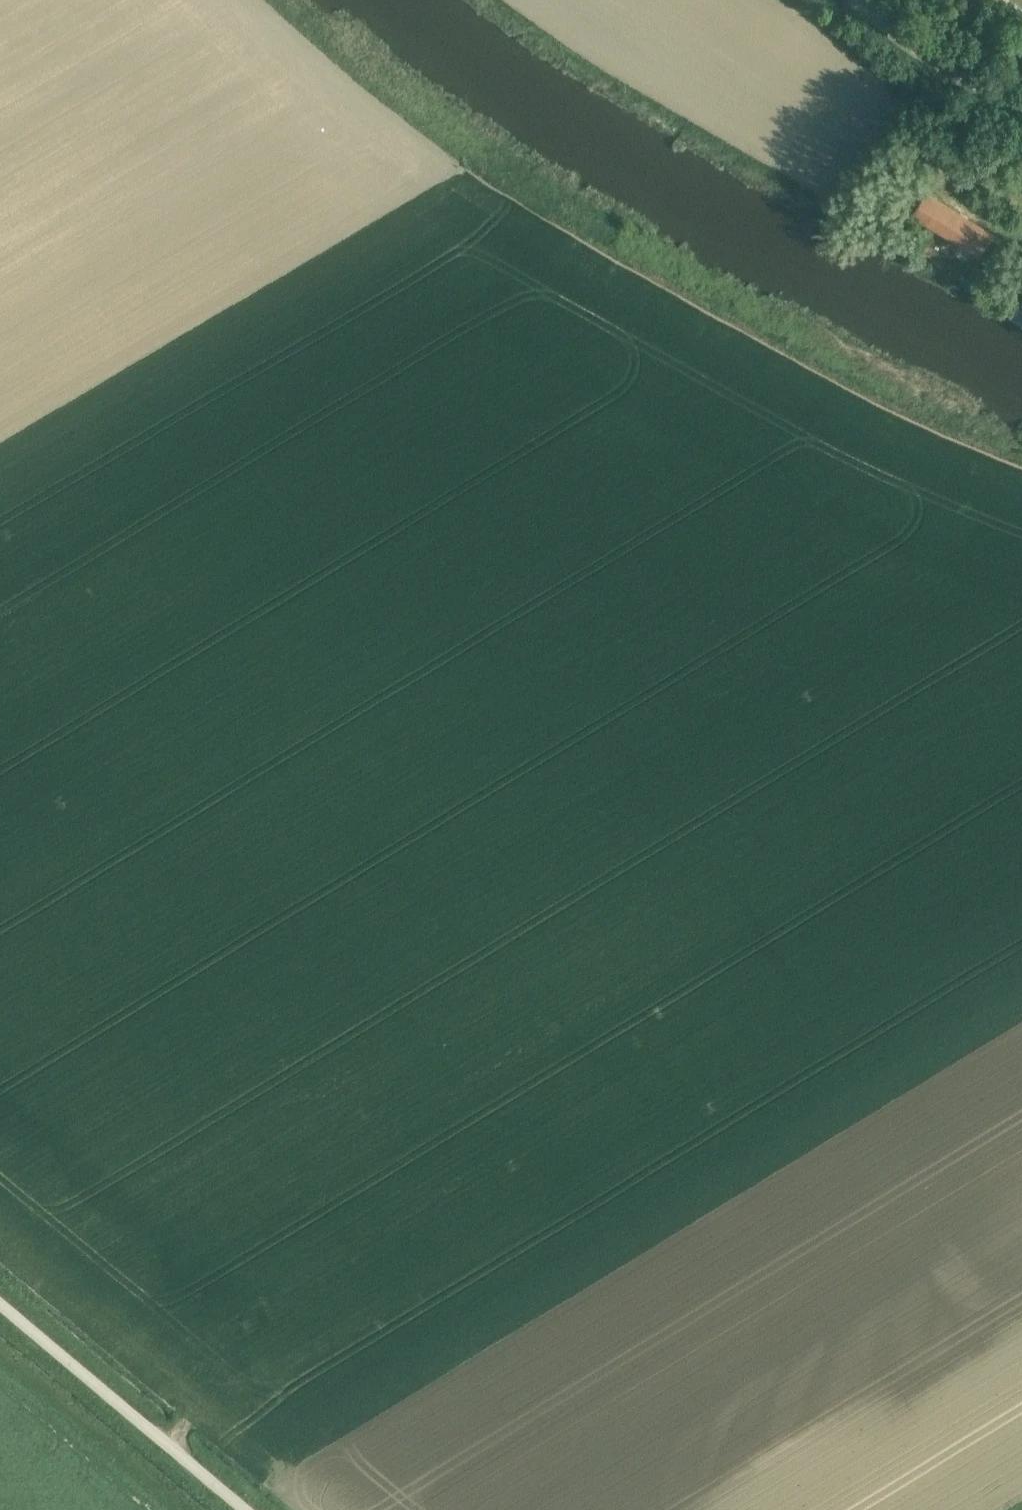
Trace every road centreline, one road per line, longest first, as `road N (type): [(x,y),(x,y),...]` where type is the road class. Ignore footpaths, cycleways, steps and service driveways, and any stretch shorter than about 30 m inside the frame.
road 1 (unclassified): [(246,1509),(0,1304)]
road 2 (tertiary): [(1021,101),(945,67),(858,0)]

